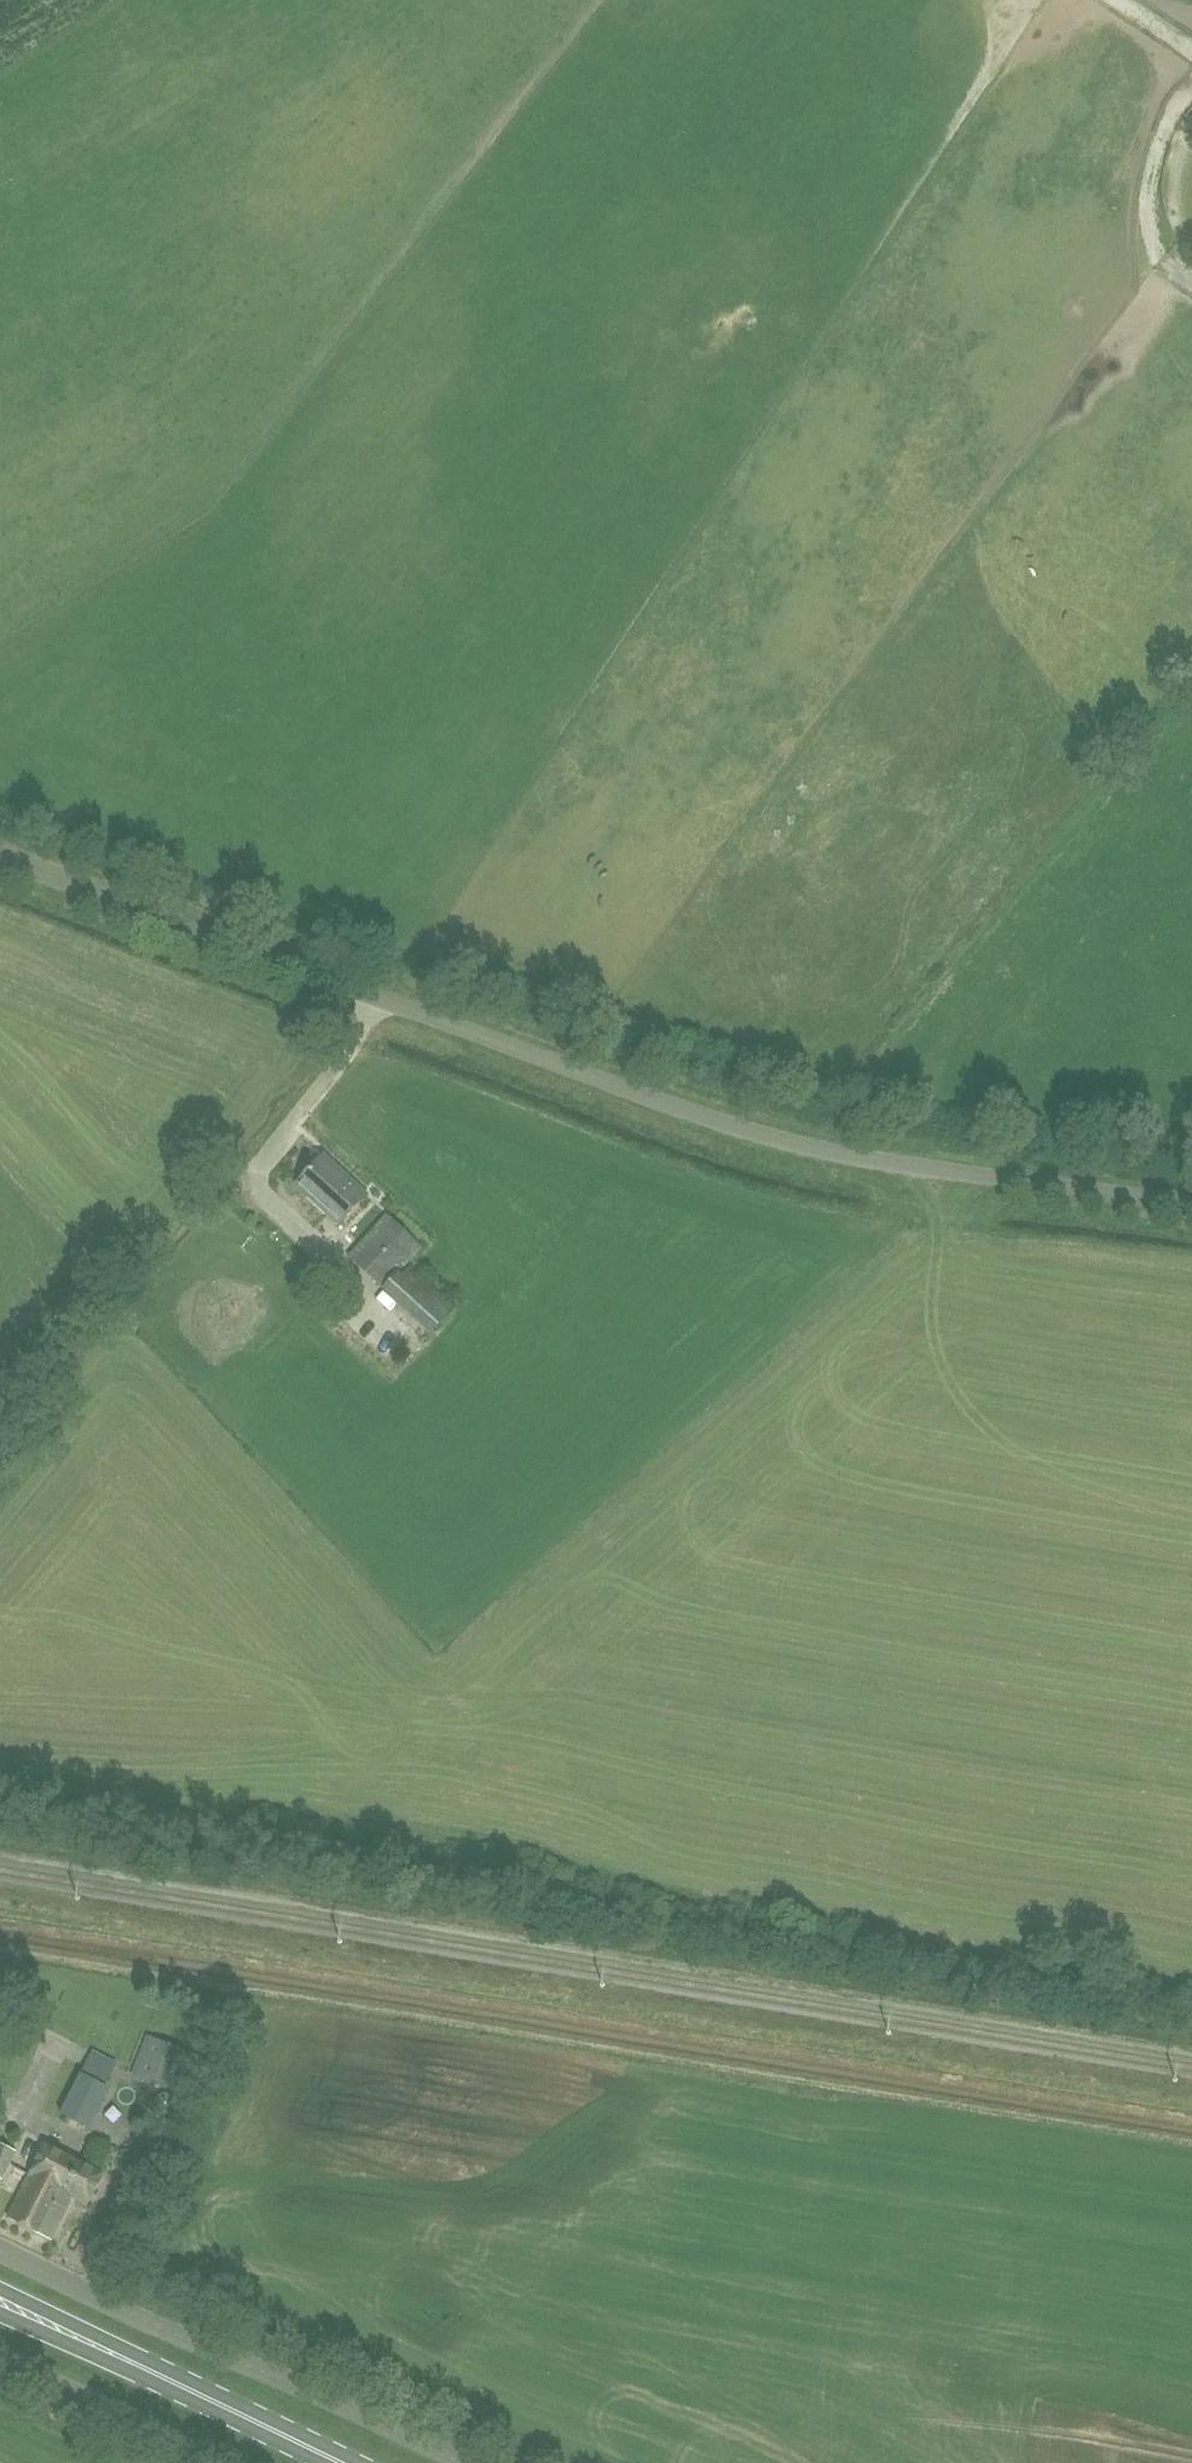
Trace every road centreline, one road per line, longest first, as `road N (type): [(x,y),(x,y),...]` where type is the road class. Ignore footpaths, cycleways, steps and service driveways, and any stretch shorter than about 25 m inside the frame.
road 1 (unclassified): [(0,860),(523,1064),(718,1130),(871,1163),(1191,1207)]
road 2 (unclassified): [(459,2462),(0,2251)]
road 3 (primary): [(341,2462),(0,2303)]
road 4 (unclassified): [(216,2462),(0,2358)]

